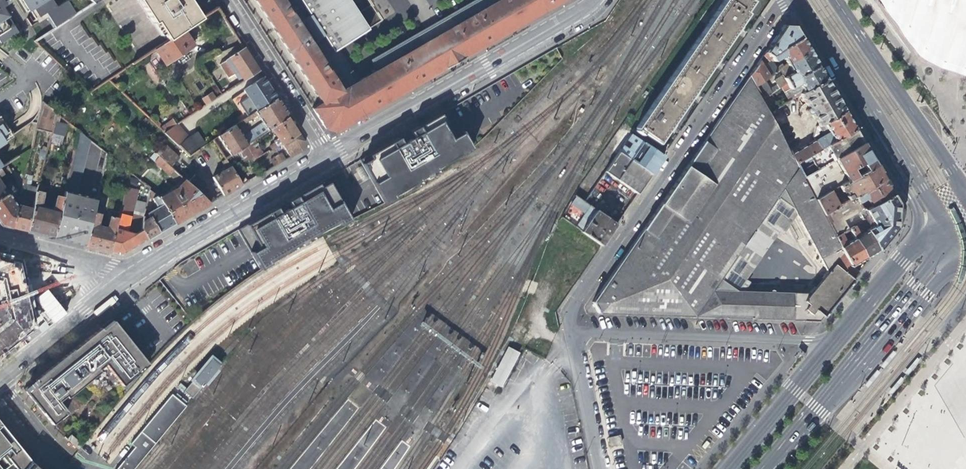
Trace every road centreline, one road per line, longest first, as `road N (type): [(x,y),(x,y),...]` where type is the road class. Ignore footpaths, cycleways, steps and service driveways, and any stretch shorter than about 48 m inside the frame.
road 1 (residential): [(788,0),(577,311),(571,334)]
road 2 (tertiary): [(594,0),(326,158)]
road 3 (residential): [(833,344),(571,334)]
road 4 (tertiary): [(326,158),(112,287)]
road 5 (secondary): [(965,190),(838,0)]
road 6 (secondary): [(817,407),(954,231)]
road 7 (secondary): [(797,0),(909,177)]
road 8 (secondary): [(817,407),(854,380),(943,279),(965,271)]
road 9 (residential): [(225,0),(319,146)]
road 10 (secondary): [(833,344),(725,468)]
road 11 (residential): [(0,378),(112,287)]
road 12 (residential): [(571,334),(601,468)]
road 13 (secondary): [(920,241),(833,344)]
road 14 (tertiary): [(112,287),(68,255),(0,238)]

